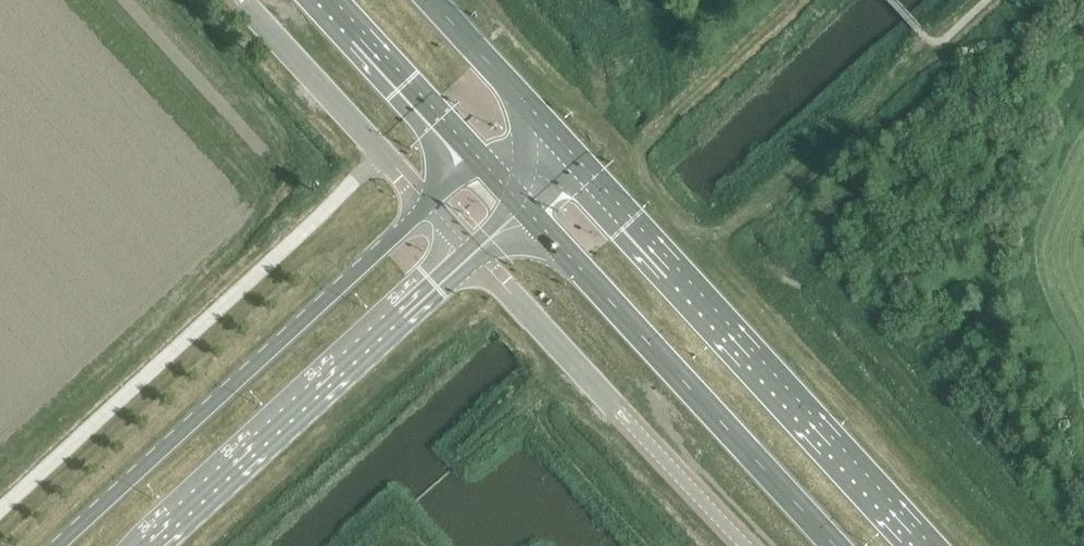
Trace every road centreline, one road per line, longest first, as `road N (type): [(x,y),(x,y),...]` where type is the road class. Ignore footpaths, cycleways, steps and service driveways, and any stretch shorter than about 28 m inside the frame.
road 1 (trunk): [(932,545),(554,134)]
road 2 (secondary): [(428,203),(55,545)]
road 3 (trunk): [(517,199),(834,545)]
road 4 (secondary): [(154,545),(469,245)]
road 5 (unclassified): [(469,245),(742,545)]
road 6 (unclassified): [(243,0),(428,203)]
road 7 (trunk): [(333,0),(480,161)]
road 8 (trunk): [(554,134),(432,0)]

